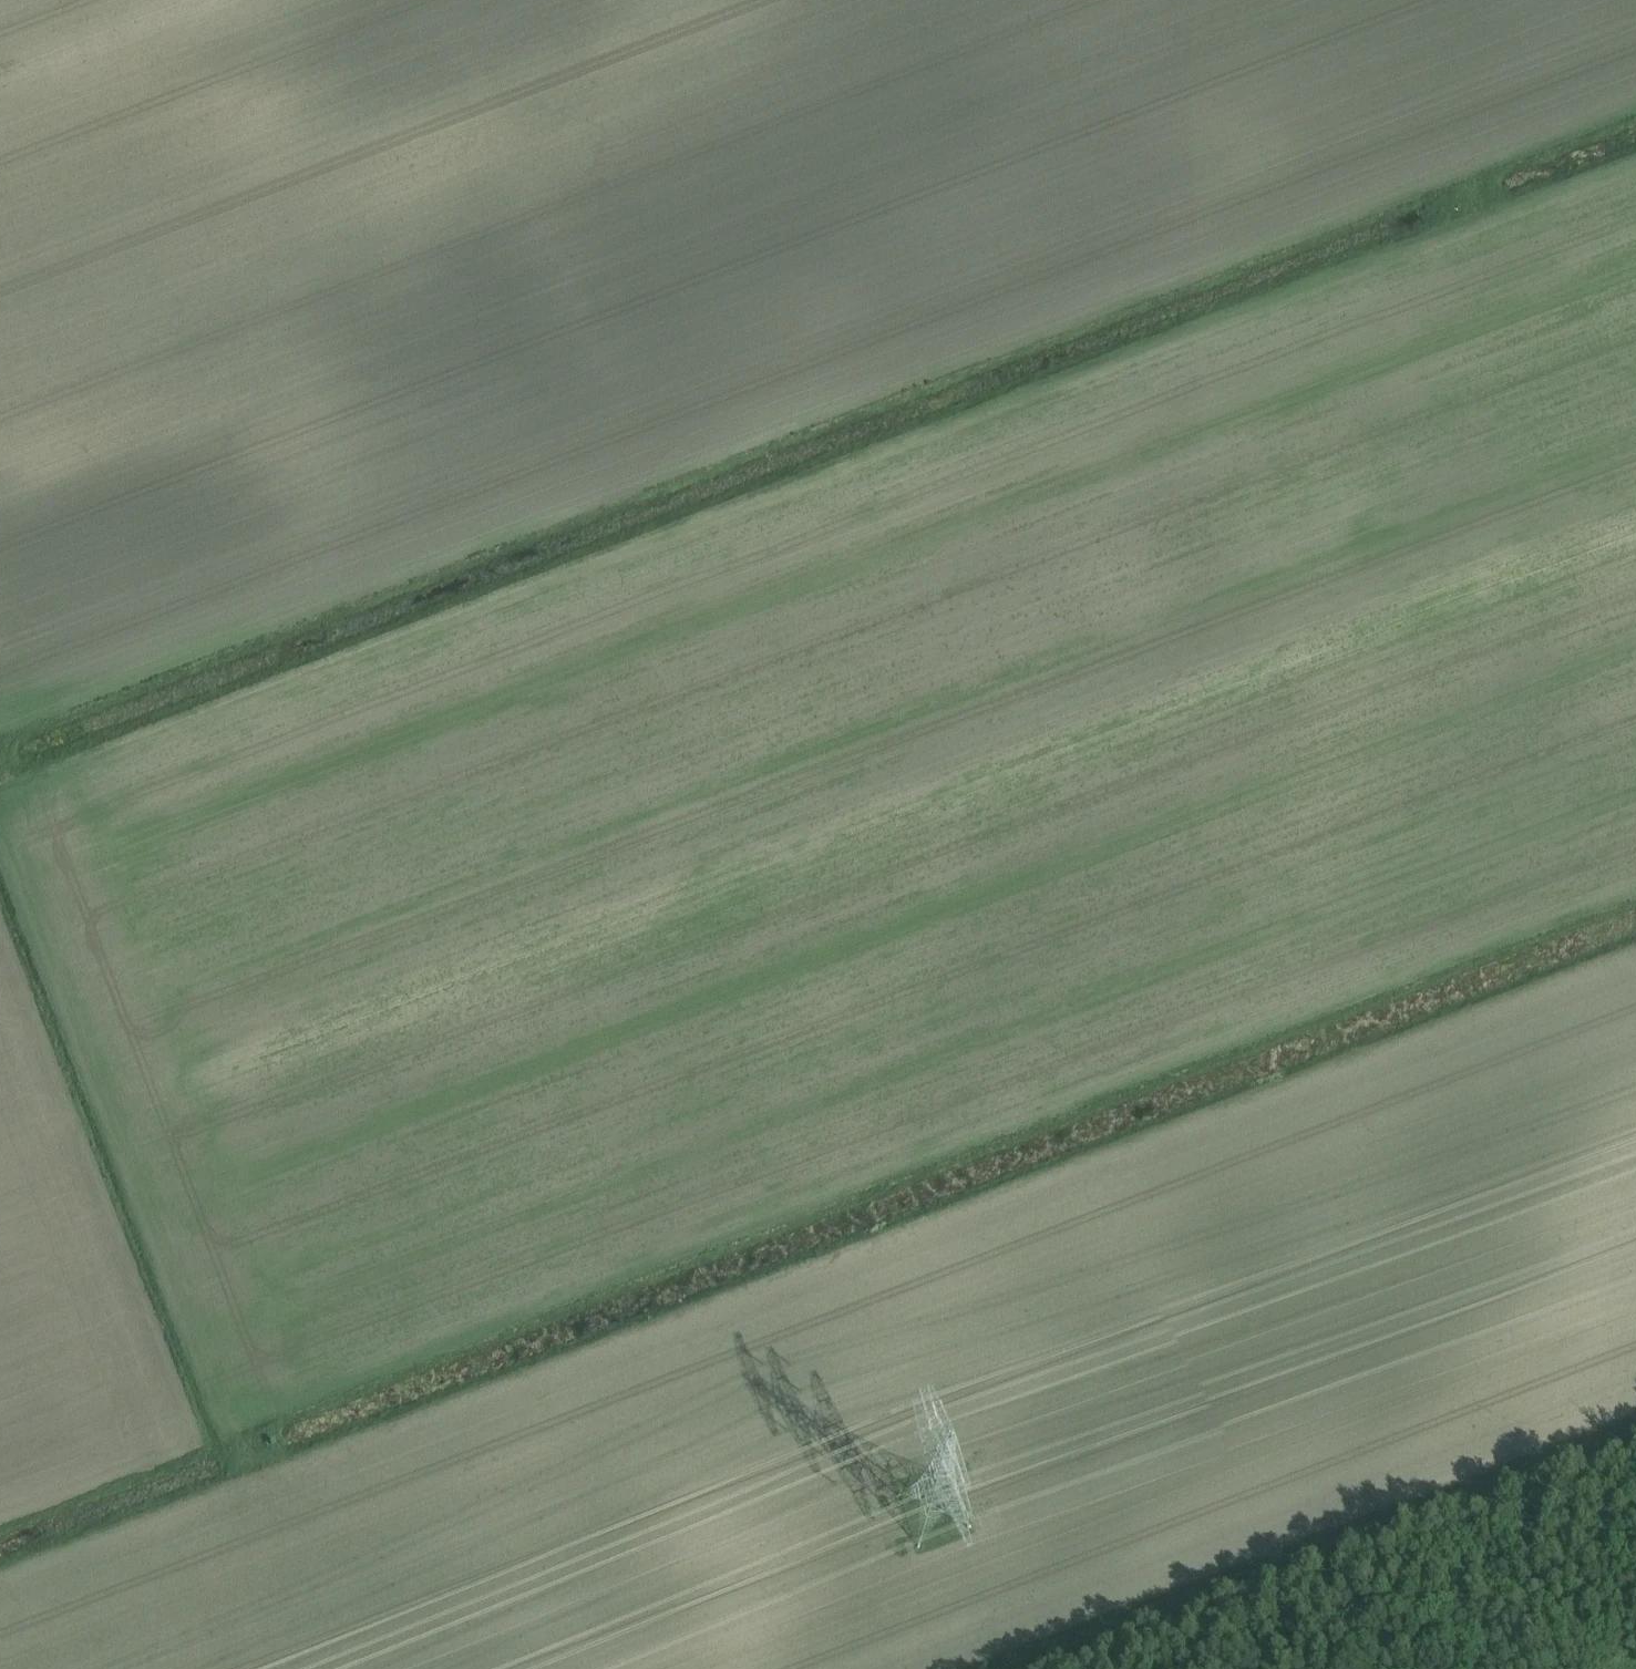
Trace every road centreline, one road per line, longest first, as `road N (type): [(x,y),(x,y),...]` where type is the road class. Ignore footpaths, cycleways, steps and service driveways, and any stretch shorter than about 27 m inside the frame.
road 1 (track): [(1047,1668),(1635,1445)]

